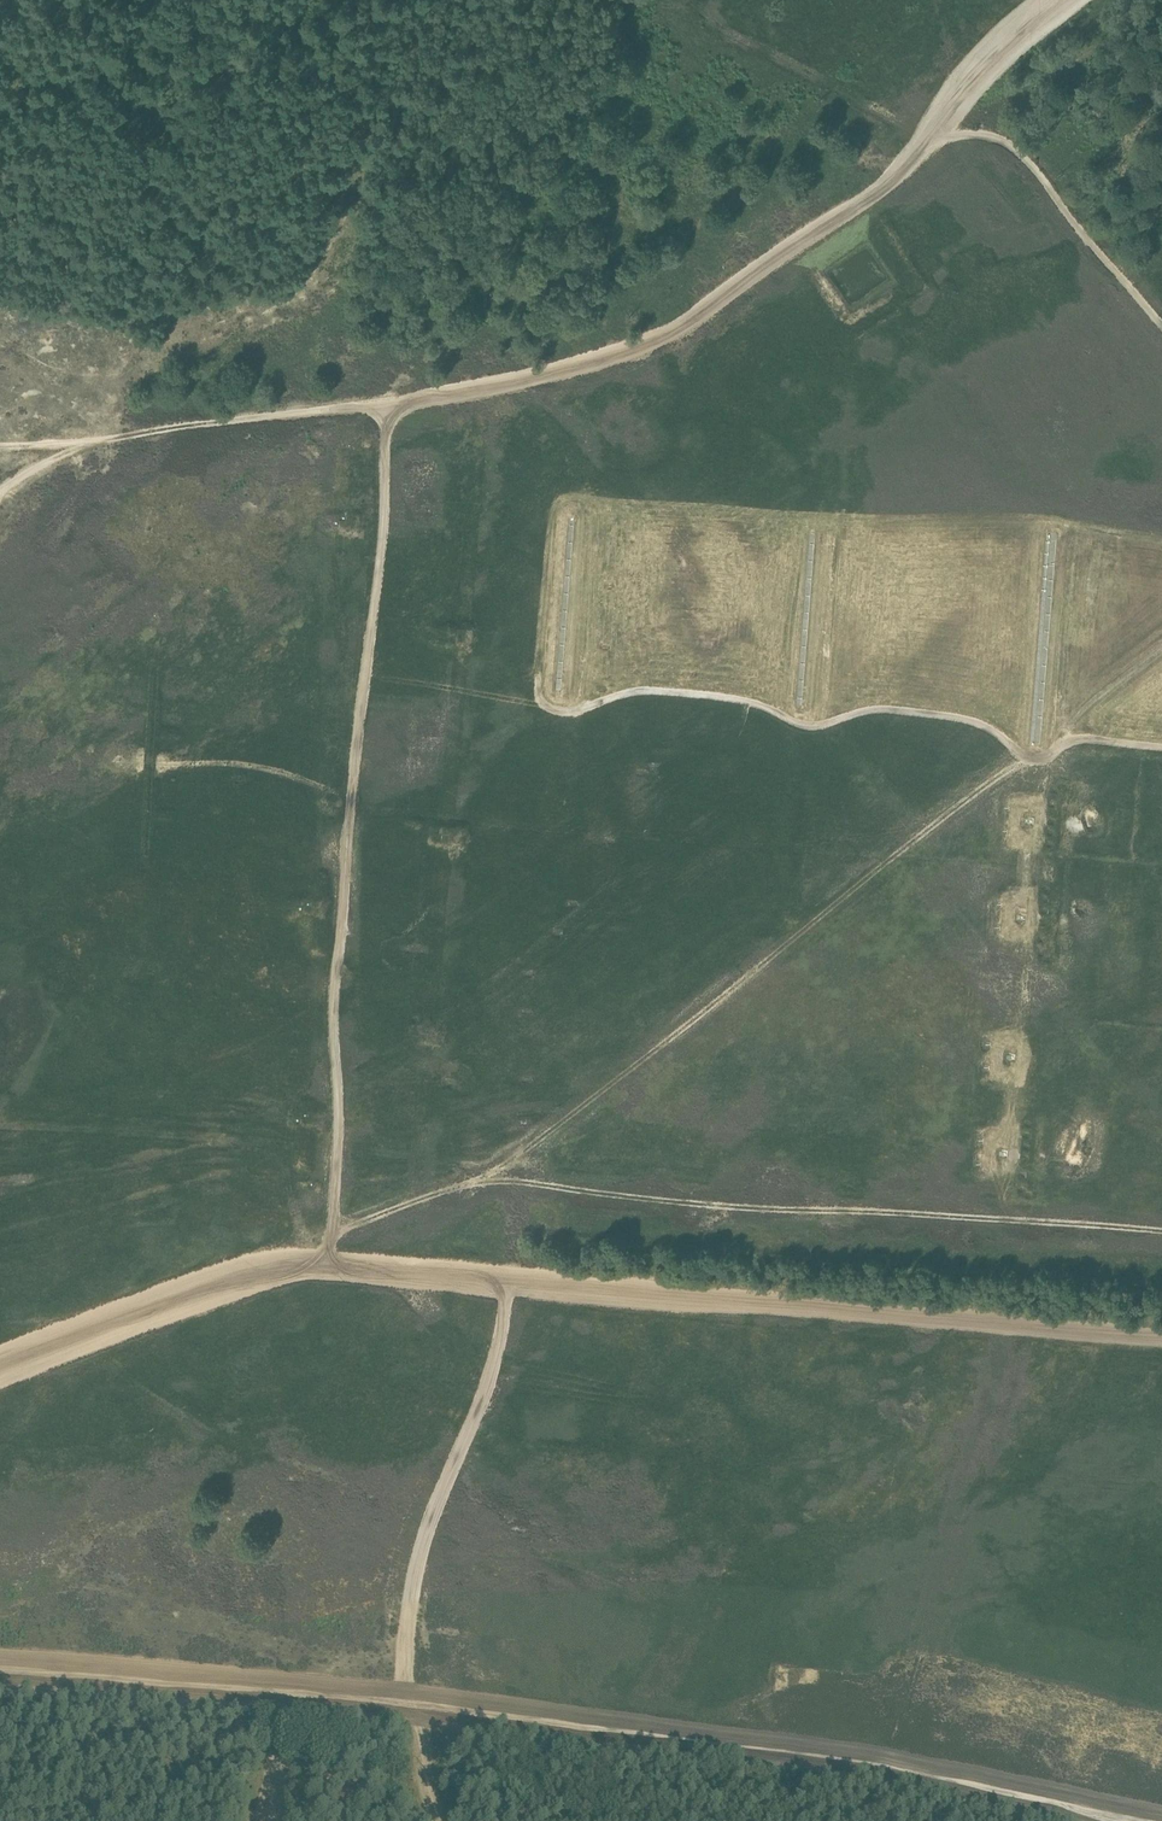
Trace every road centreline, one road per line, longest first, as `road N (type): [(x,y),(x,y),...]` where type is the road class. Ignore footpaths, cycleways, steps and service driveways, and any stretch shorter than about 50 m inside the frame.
road 1 (track): [(0,1366),(254,1272),(297,1265),(1161,1335)]
road 2 (track): [(0,1674),(407,1704),(882,1765),(1160,1820)]
road 3 (track): [(326,1265),(339,1109),(334,987),(378,571),(385,405)]
road 4 (track): [(1075,0),(982,67),(900,177),(672,336),(546,379),(385,405)]
road 5 (track): [(1161,1229),(614,1198),(489,1175)]
road 6 (track): [(544,704),(574,712),(639,691),(725,697),(805,724),(872,708),(905,710),(987,726),(1026,758),(1041,759),(1069,740),(1161,746)]
road 7 (track): [(440,1820),(407,1704),(411,1605),(420,1554),(488,1380),(508,1280)]
road 8 (track): [(1161,326),(1021,154),(975,133),(935,139)]
road 9 (track): [(385,405),(206,423),(97,443)]
road 10 (track): [(334,1234),(489,1175)]
road 11 (track): [(1062,746),(1078,714),(1161,647)]
road 12 (track): [(261,1820),(281,1694)]

